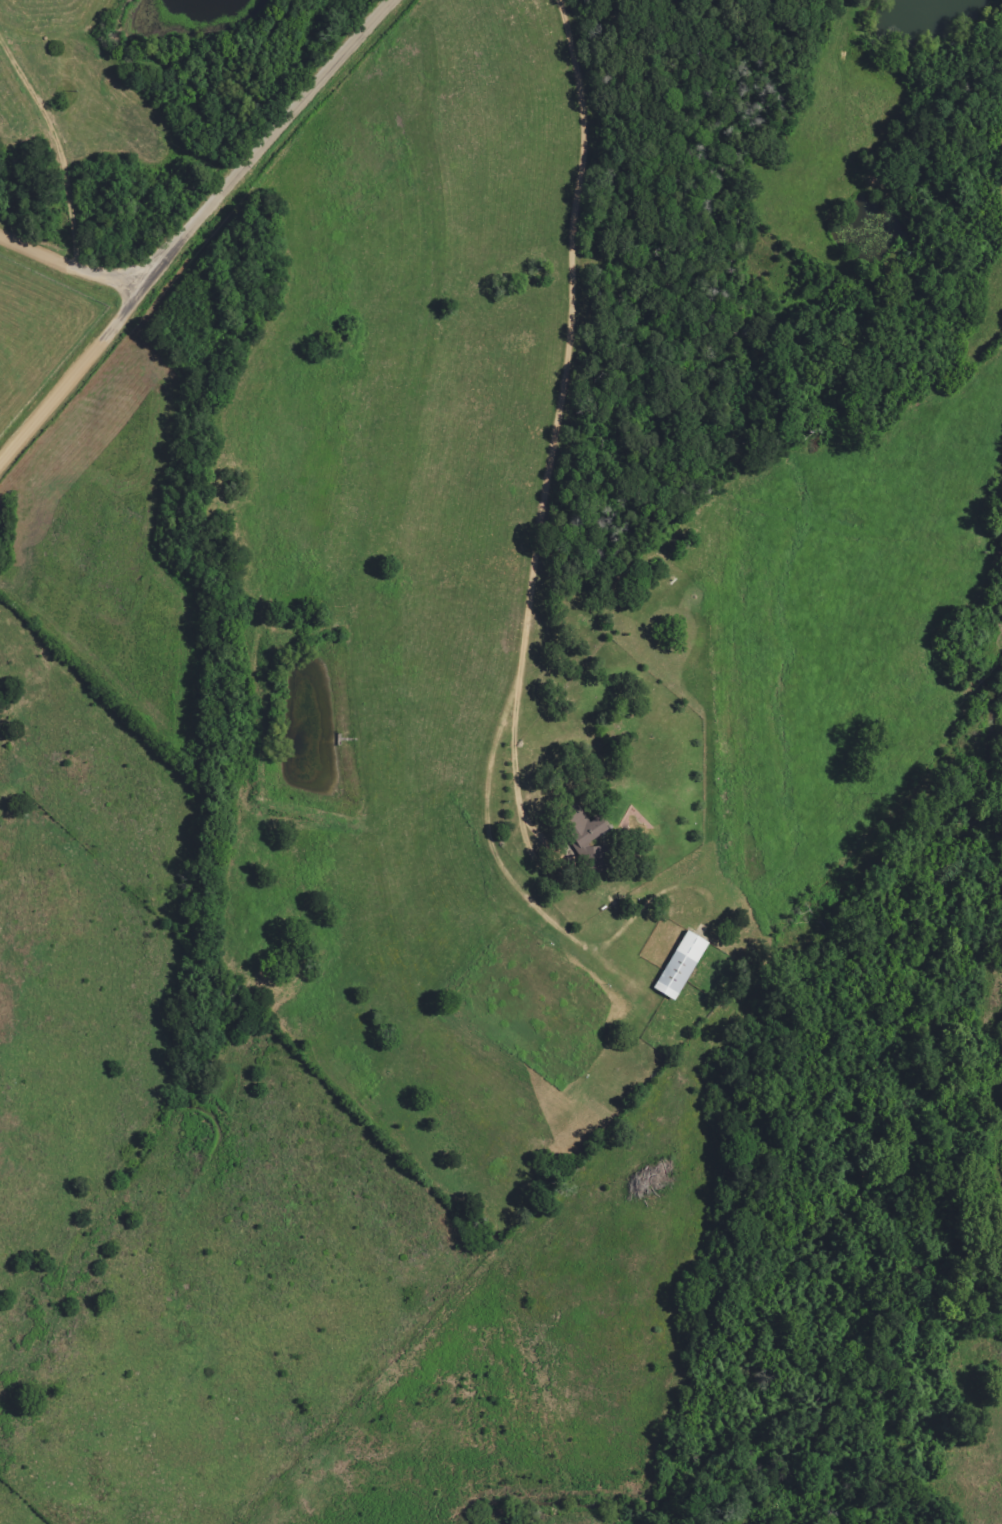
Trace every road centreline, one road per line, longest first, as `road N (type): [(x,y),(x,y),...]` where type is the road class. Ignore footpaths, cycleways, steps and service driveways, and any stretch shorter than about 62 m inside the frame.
road 1 (residential): [(0,464),(160,263),(394,0)]
road 2 (residential): [(0,238),(143,288)]

